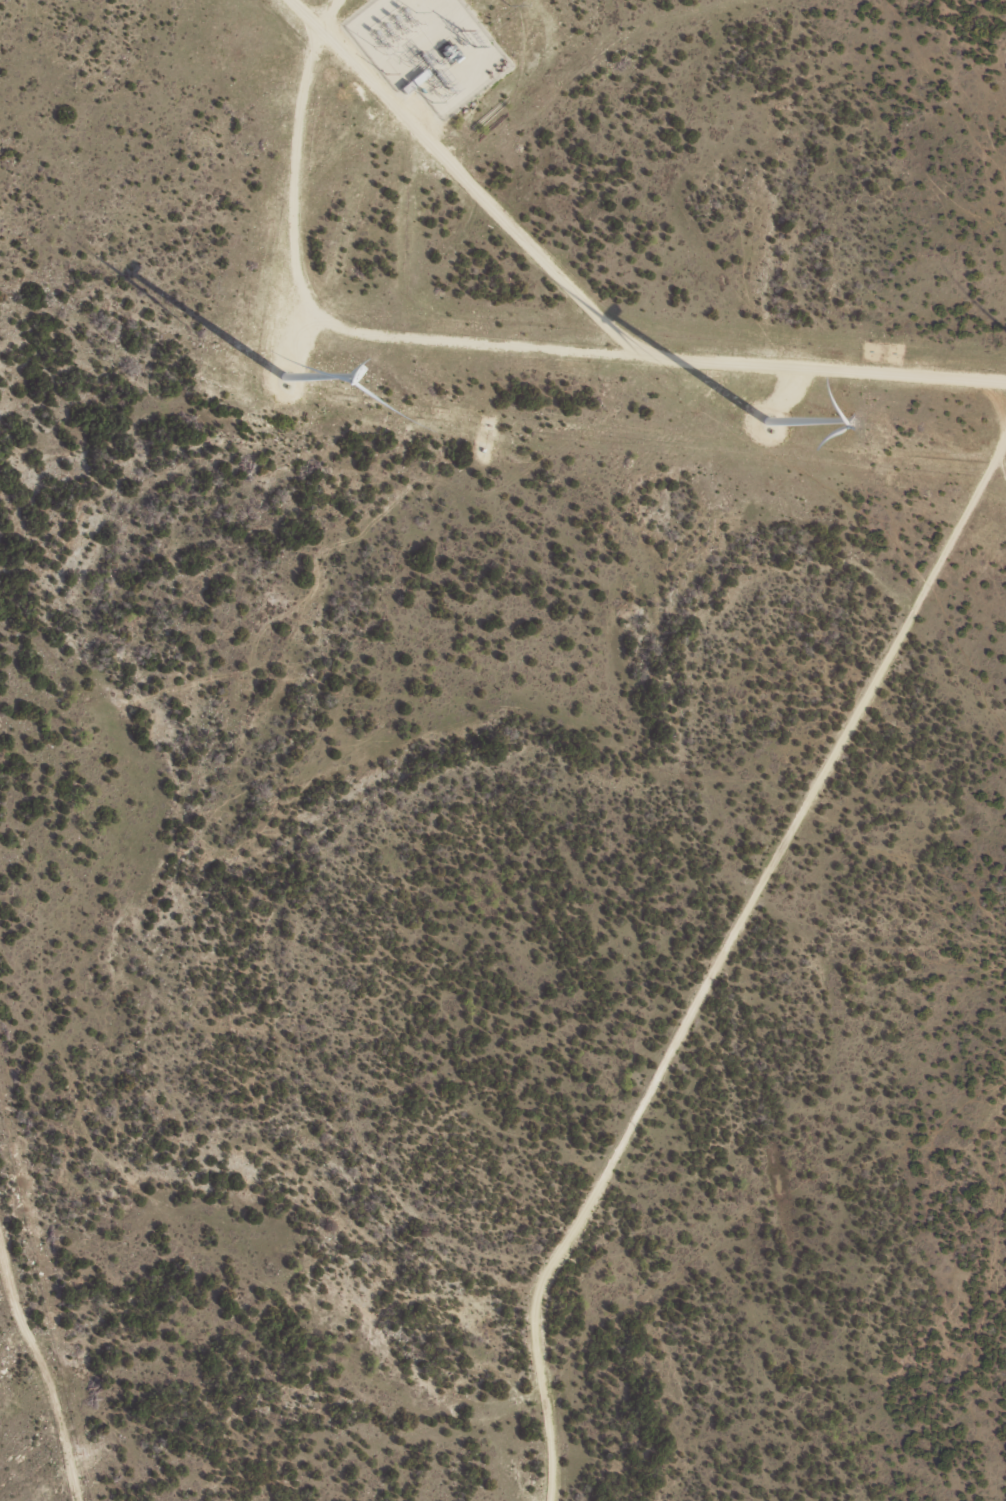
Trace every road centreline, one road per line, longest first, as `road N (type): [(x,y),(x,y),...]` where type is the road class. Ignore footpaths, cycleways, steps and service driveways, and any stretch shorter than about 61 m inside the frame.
road 1 (residential): [(529,1500),(598,1156),(1005,528)]
road 2 (track): [(0,1265),(40,1424),(45,1479),(67,1500)]

